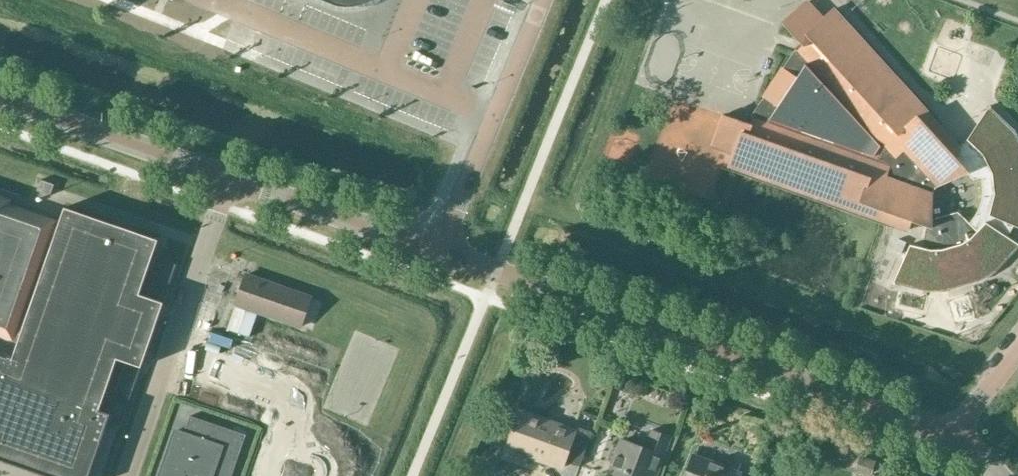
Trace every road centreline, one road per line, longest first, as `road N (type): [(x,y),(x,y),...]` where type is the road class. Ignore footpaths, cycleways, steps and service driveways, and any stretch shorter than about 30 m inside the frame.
road 1 (unclassified): [(953,435),(440,252)]
road 2 (residential): [(126,475),(228,178)]
road 3 (residential): [(495,113),(221,0)]
road 4 (unclassified): [(228,178),(0,98)]
road 5 (unclassified): [(440,252),(228,178)]
road 6 (residential): [(440,252),(495,113)]
road 7 (residential): [(495,113),(543,0)]

